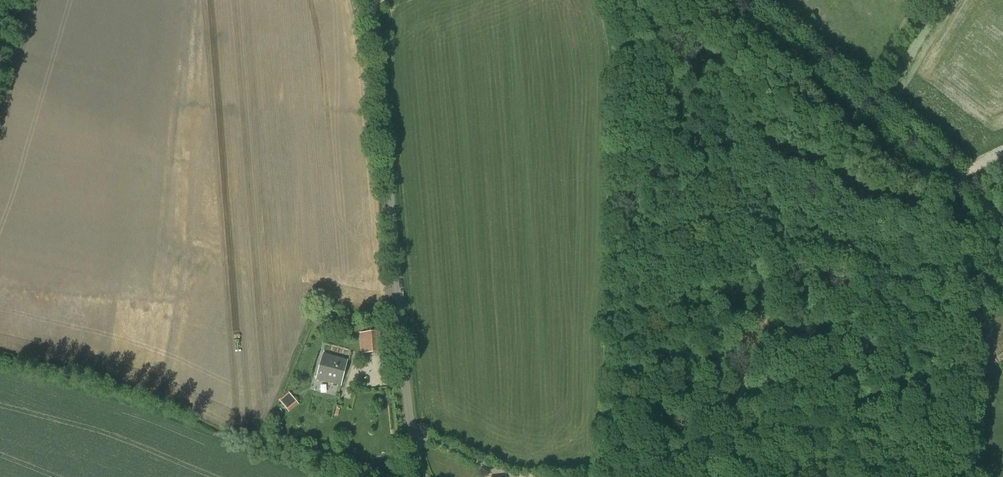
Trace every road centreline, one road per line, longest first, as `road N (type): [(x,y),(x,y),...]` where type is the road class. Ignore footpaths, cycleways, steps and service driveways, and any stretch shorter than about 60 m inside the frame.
road 1 (tertiary): [(422,476),(410,419),(372,2)]

